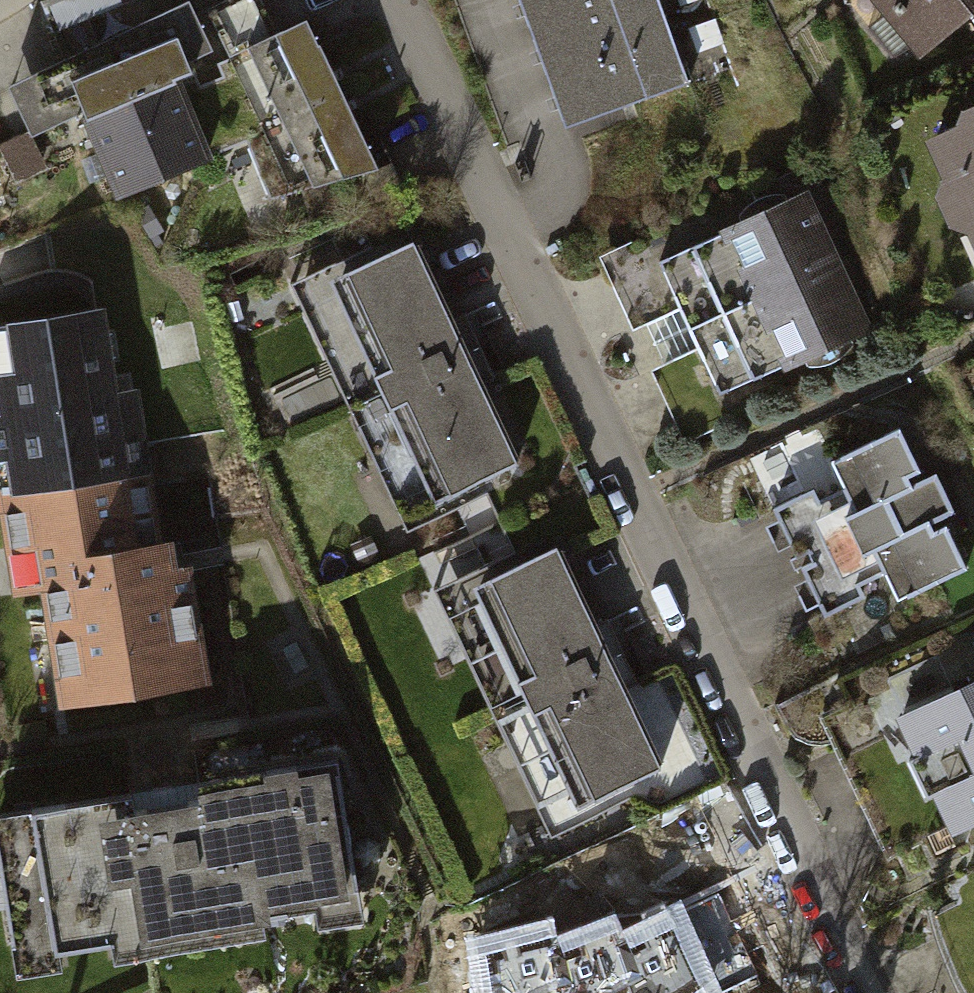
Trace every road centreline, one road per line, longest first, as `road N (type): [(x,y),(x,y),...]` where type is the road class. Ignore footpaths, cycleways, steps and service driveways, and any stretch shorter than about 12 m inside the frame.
road 1 (residential): [(383,0),(883,992)]

